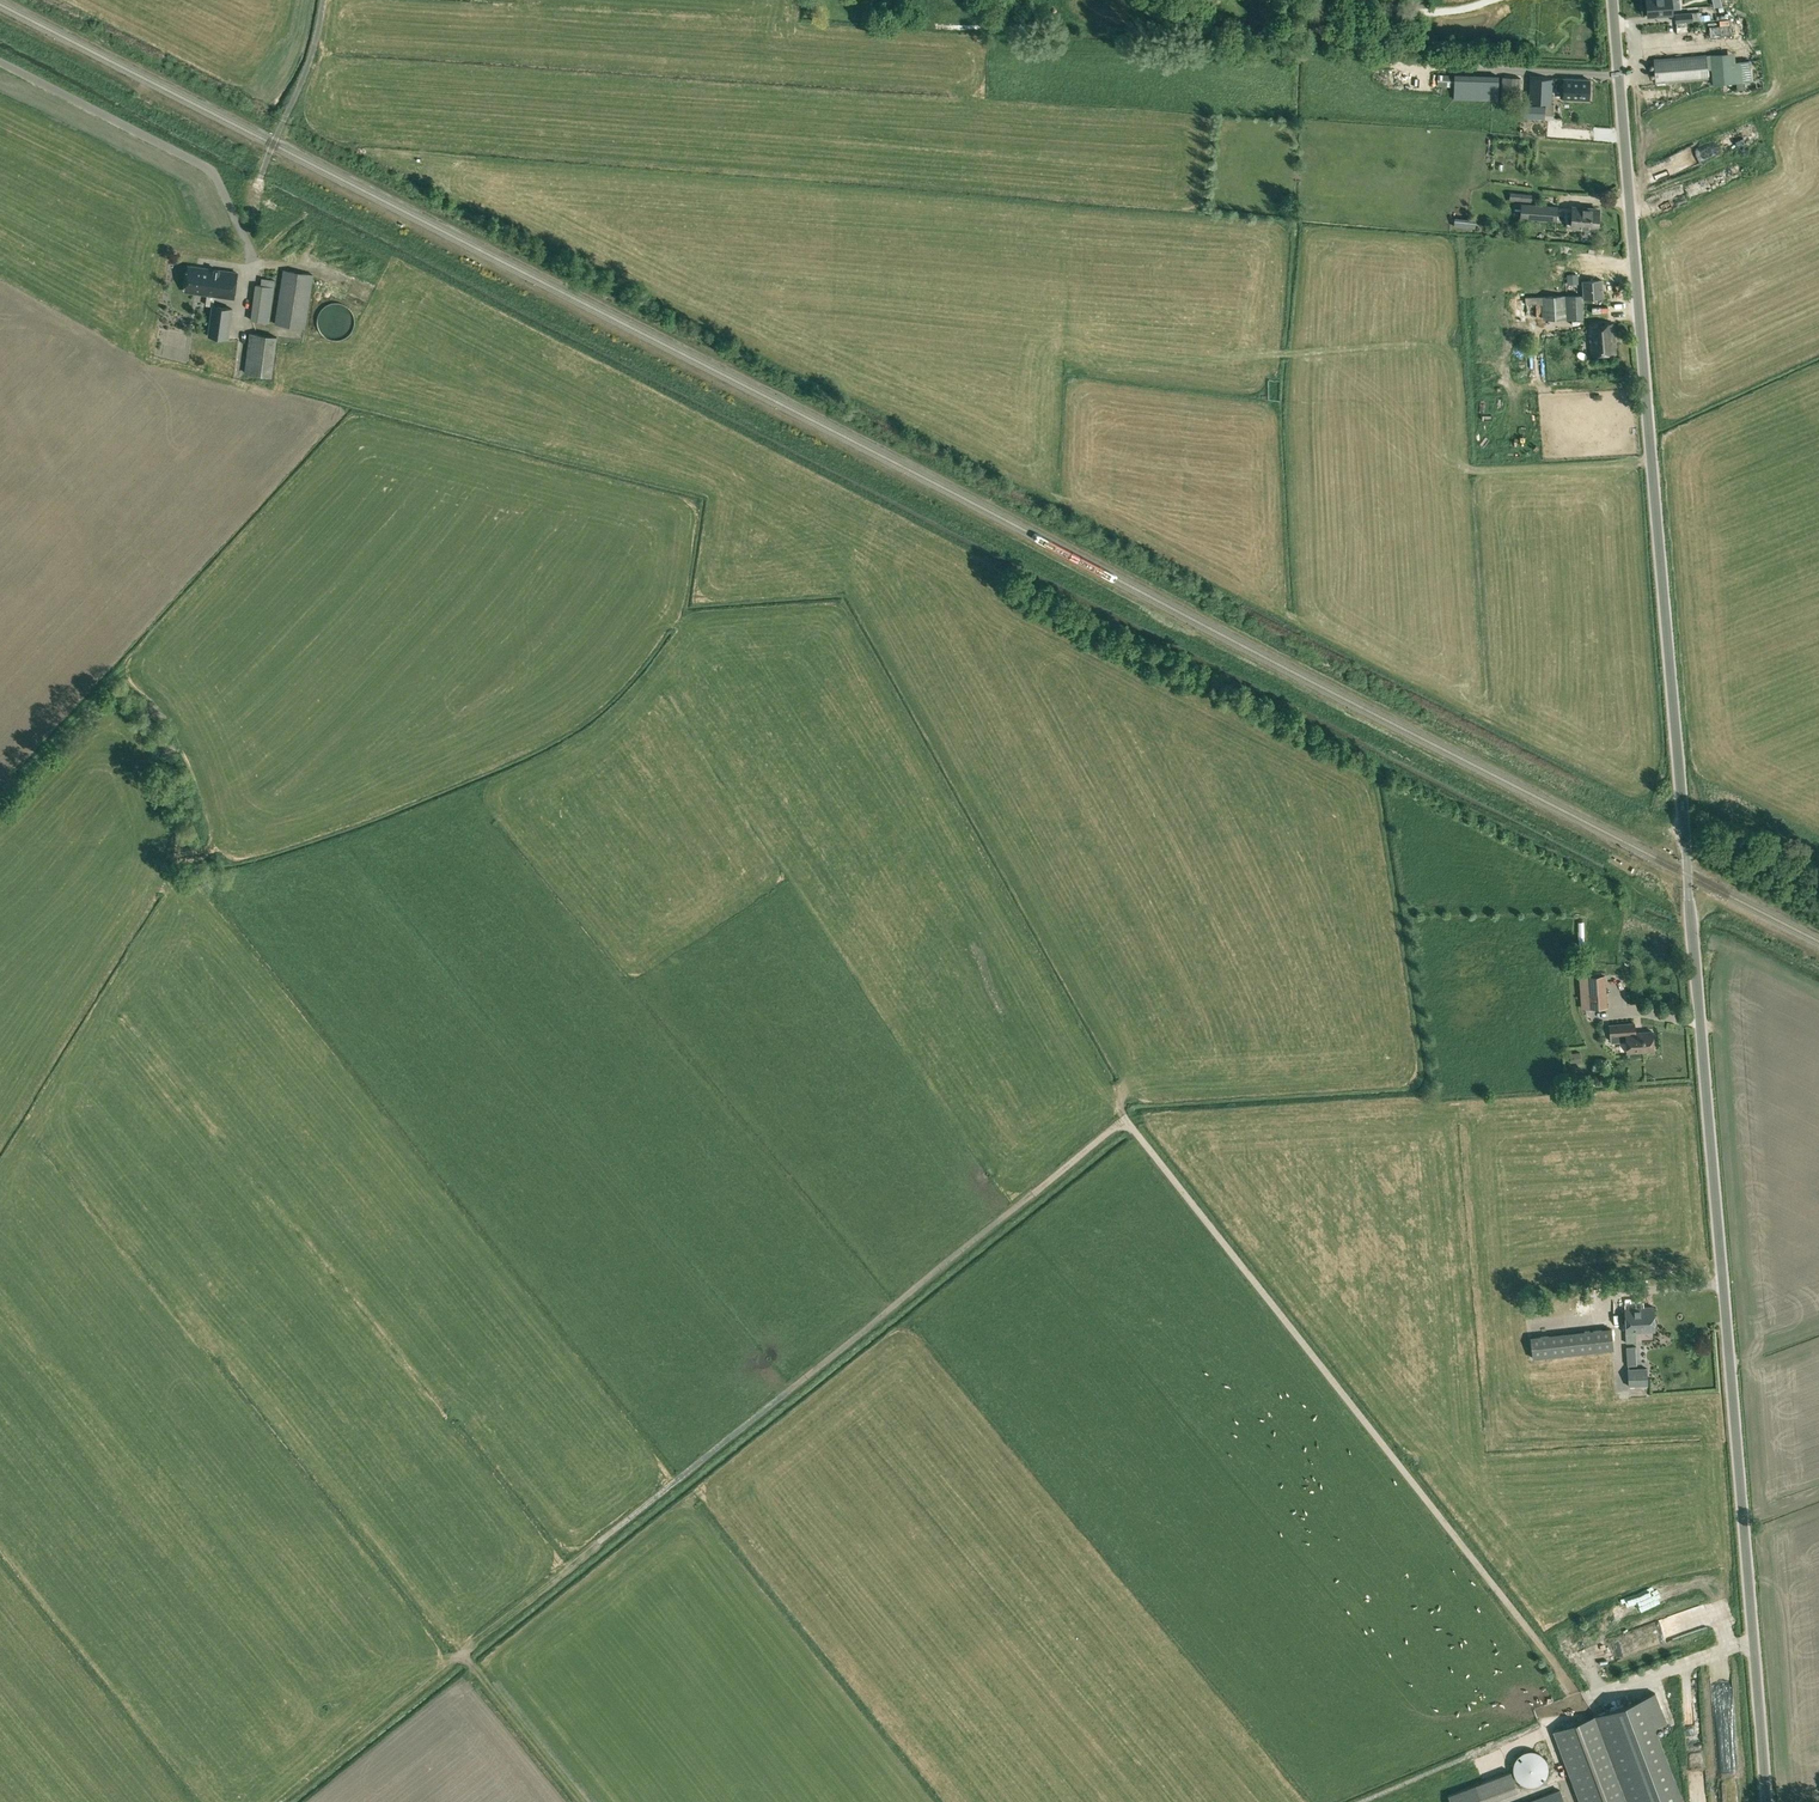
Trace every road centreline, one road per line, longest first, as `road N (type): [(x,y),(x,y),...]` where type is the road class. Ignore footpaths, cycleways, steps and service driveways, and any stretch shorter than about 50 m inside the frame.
road 1 (unclassified): [(1767,1801),(1614,0)]

